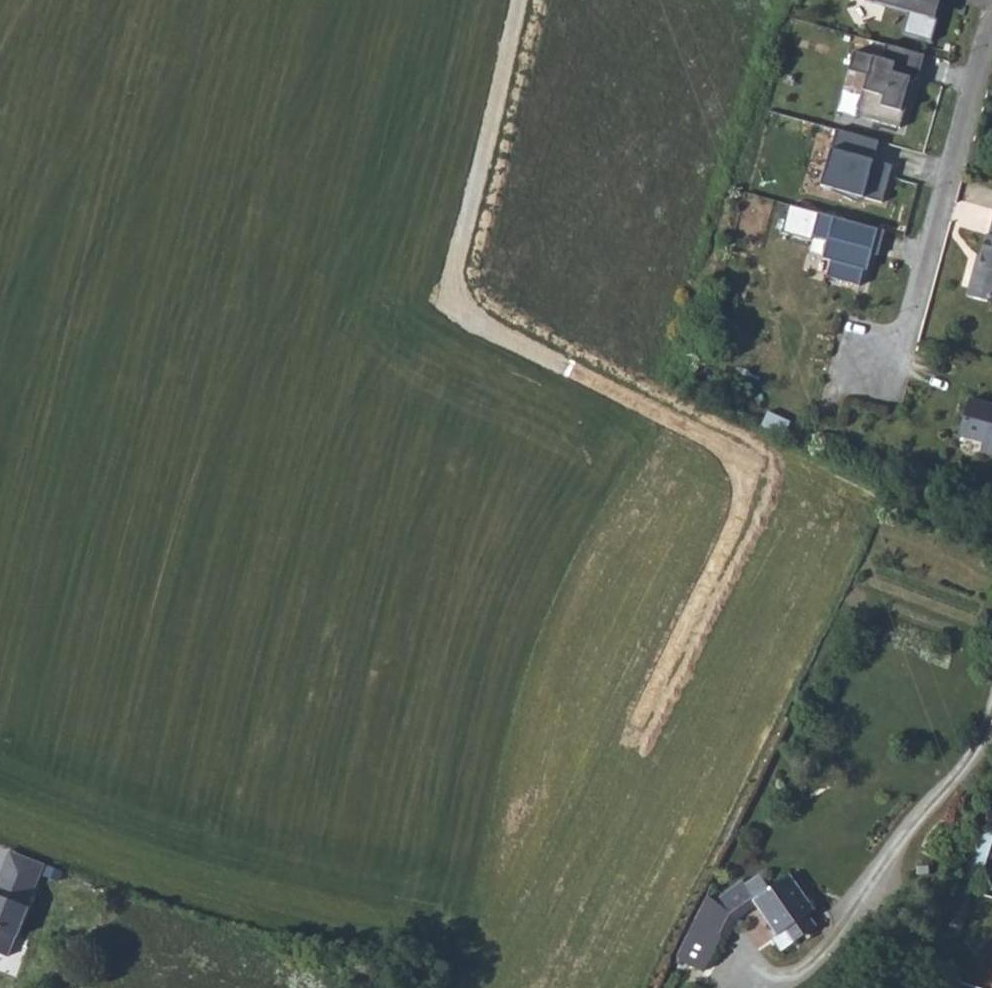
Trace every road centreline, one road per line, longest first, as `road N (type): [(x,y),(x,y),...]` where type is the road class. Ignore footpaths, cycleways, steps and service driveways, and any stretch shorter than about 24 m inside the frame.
road 1 (residential): [(991,42),(896,344),(866,371)]

